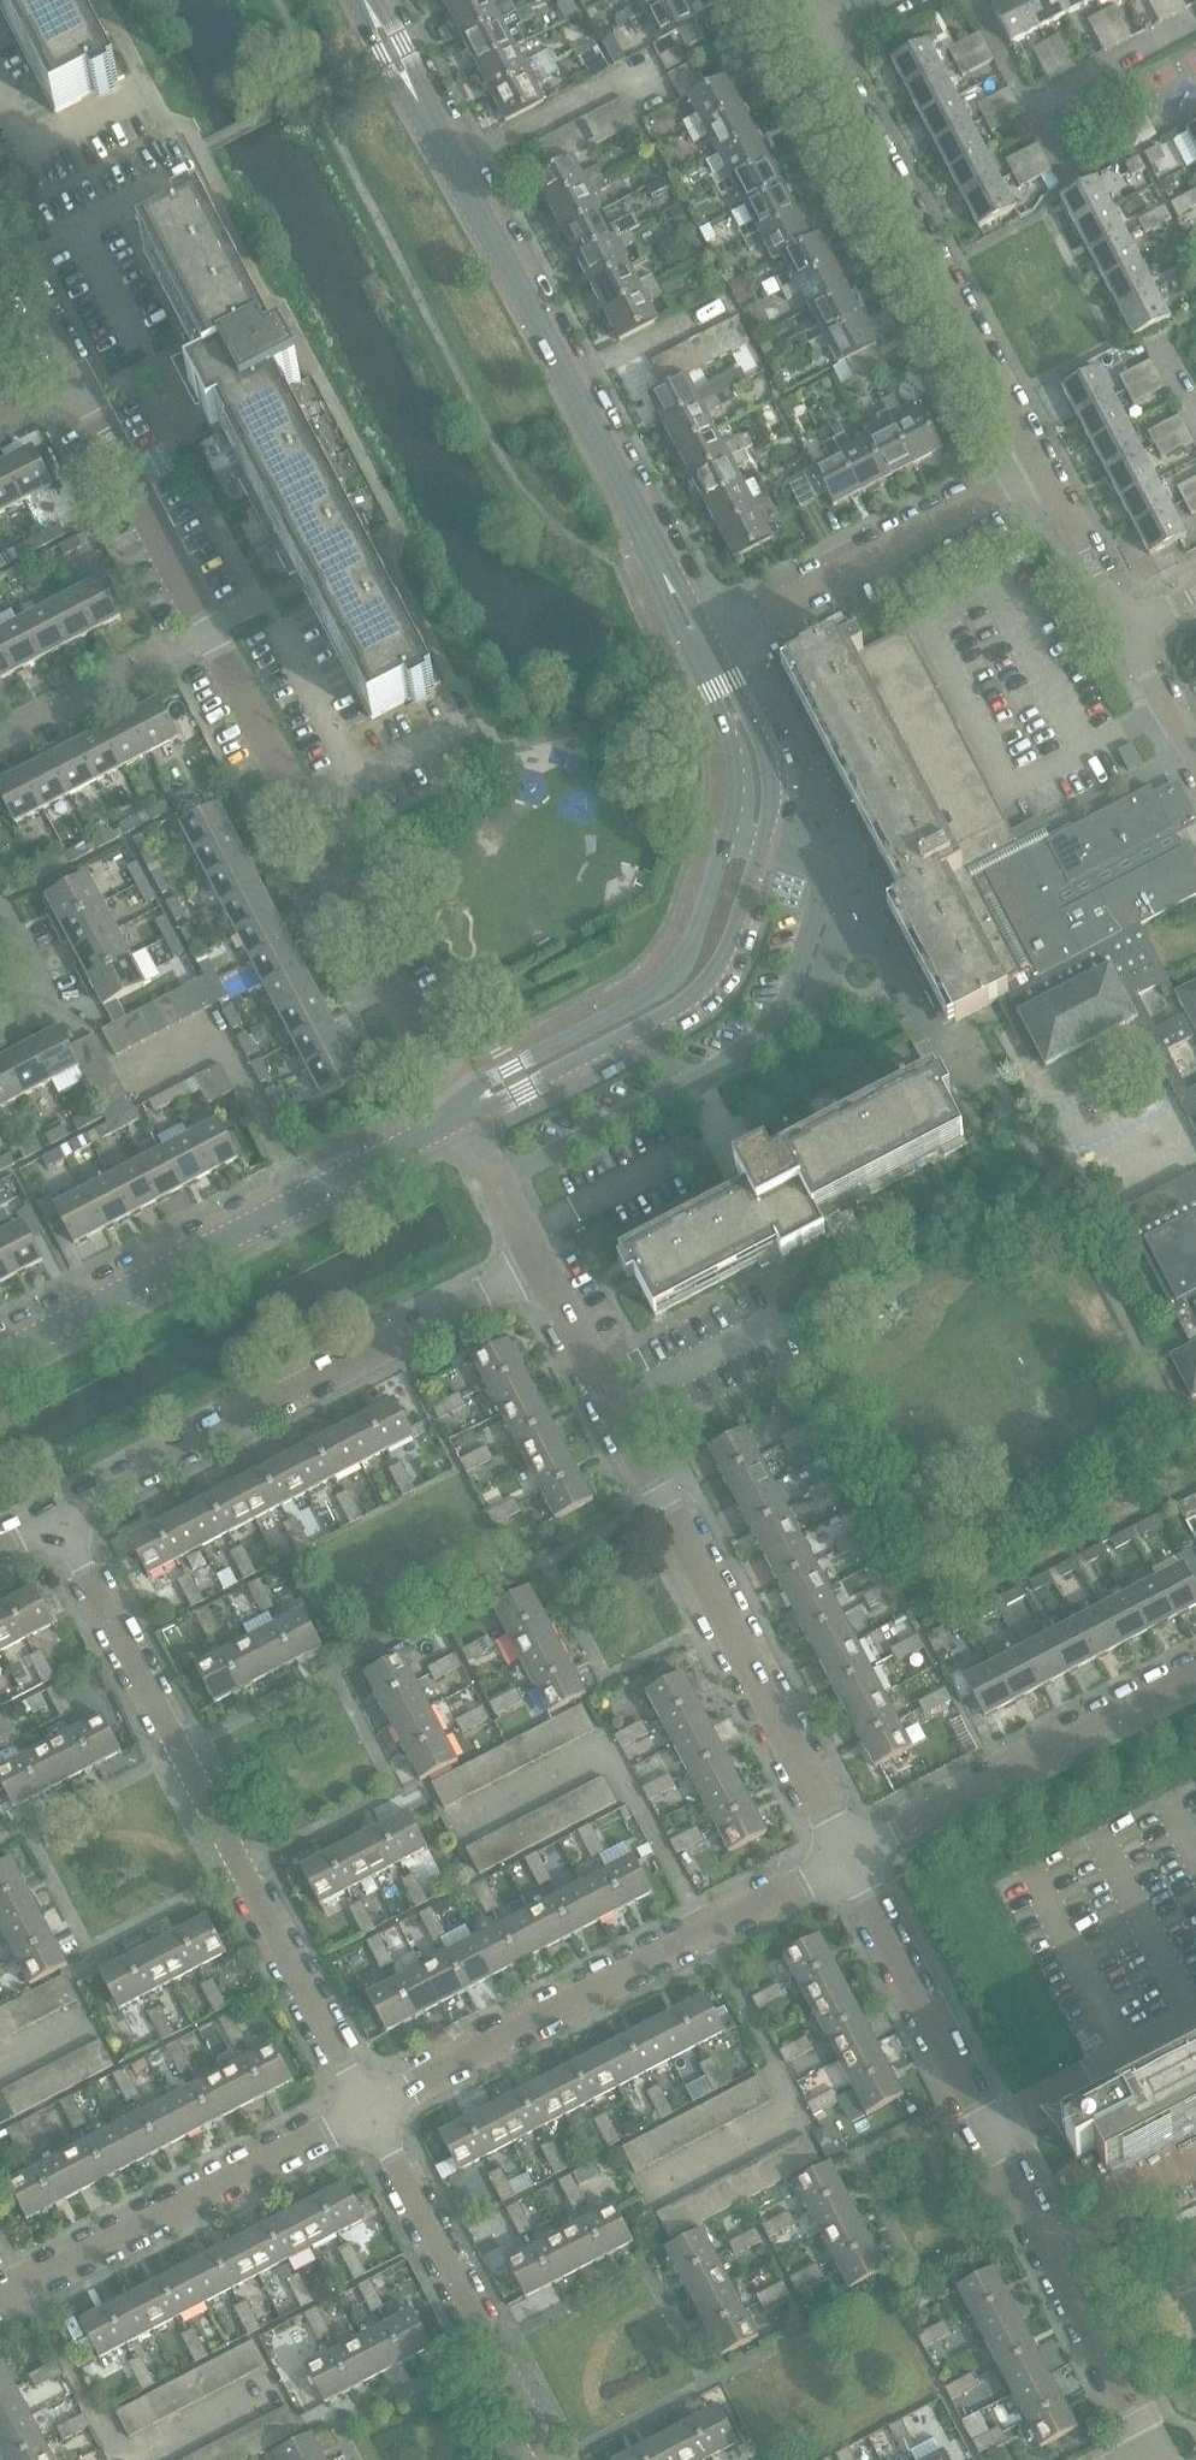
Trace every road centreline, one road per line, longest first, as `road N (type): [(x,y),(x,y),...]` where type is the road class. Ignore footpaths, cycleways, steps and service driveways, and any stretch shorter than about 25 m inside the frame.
road 1 (tertiary): [(702,644),(366,0)]
road 2 (residential): [(1159,2457),(844,1853)]
road 3 (residential): [(844,1853),(535,1259)]
road 4 (residential): [(366,2103),(59,1515)]
road 5 (tertiary): [(458,1111),(527,1094),(634,1038),(691,996),(736,932),(766,853),(775,779),(736,682),(702,644)]
road 6 (tertiary): [(702,644),(742,781),(729,847),(687,958),(622,1013),(515,1068),(458,1111)]
road 7 (residential): [(458,1111),(210,630)]
road 8 (residential): [(59,1515),(535,1259)]
road 9 (residential): [(844,1853),(366,2103)]
road 10 (tertiary): [(0,1357),(458,1111)]
road 11 (residential): [(826,30),(1046,467)]
road 12 (residential): [(366,2103),(0,2298)]
road 13 (residential): [(552,2459),(366,2103)]
road 14 (residential): [(1195,1671),(844,1853)]
road 15 (residential): [(1046,467),(702,644)]
road 16 (residential): [(210,630),(78,377)]
road 17 (residential): [(0,735),(210,630)]
road 18 (residential): [(1046,467),(1128,626)]
road 19 (residential): [(535,1259),(458,1111)]
road 20 (residential): [(78,377),(0,234)]
road 21 (residential): [(0,1023),(48,997),(0,901)]
road 22 (residential): [(1128,626),(1195,762)]

